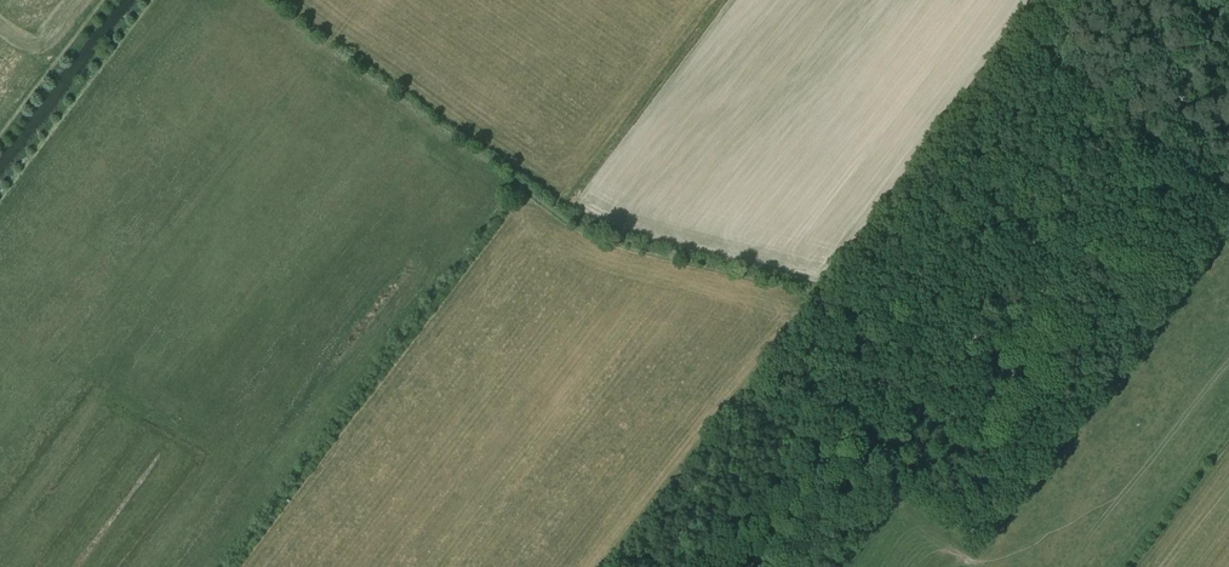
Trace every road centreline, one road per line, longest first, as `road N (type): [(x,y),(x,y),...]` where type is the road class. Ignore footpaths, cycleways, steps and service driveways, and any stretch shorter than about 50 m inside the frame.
road 1 (track): [(1039,0),(824,296),(849,434),(750,566)]
road 2 (track): [(82,311),(202,190),(362,0)]
road 3 (track): [(94,0),(0,125)]

